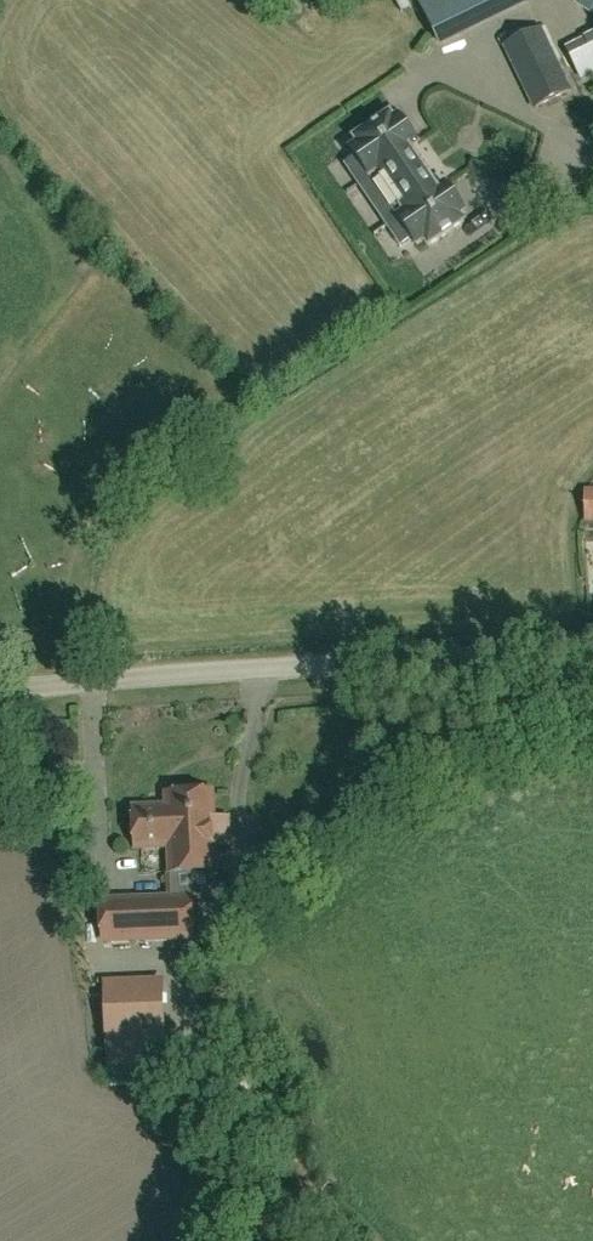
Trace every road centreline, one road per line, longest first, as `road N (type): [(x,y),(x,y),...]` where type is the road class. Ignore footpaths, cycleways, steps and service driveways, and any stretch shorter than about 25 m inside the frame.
road 1 (unclassified): [(592,647),(0,691)]

